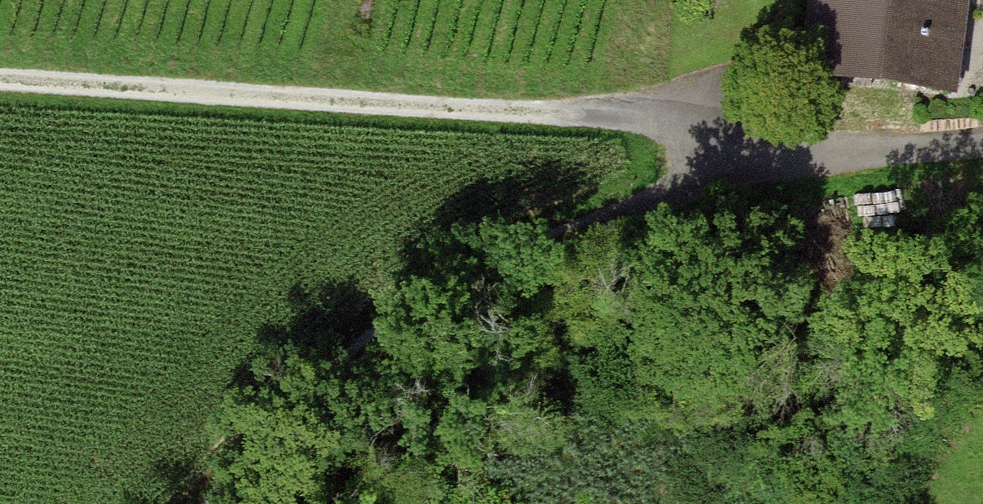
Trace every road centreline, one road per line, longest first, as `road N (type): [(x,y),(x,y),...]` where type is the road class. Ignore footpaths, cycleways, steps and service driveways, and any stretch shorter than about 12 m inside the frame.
road 1 (track): [(746,154),(417,326),(234,503)]
road 2 (residential): [(982,147),(746,154),(690,121),(463,120)]
road 3 (track): [(0,90),(463,120)]
road 4 (track): [(690,121),(792,23),(798,0)]

